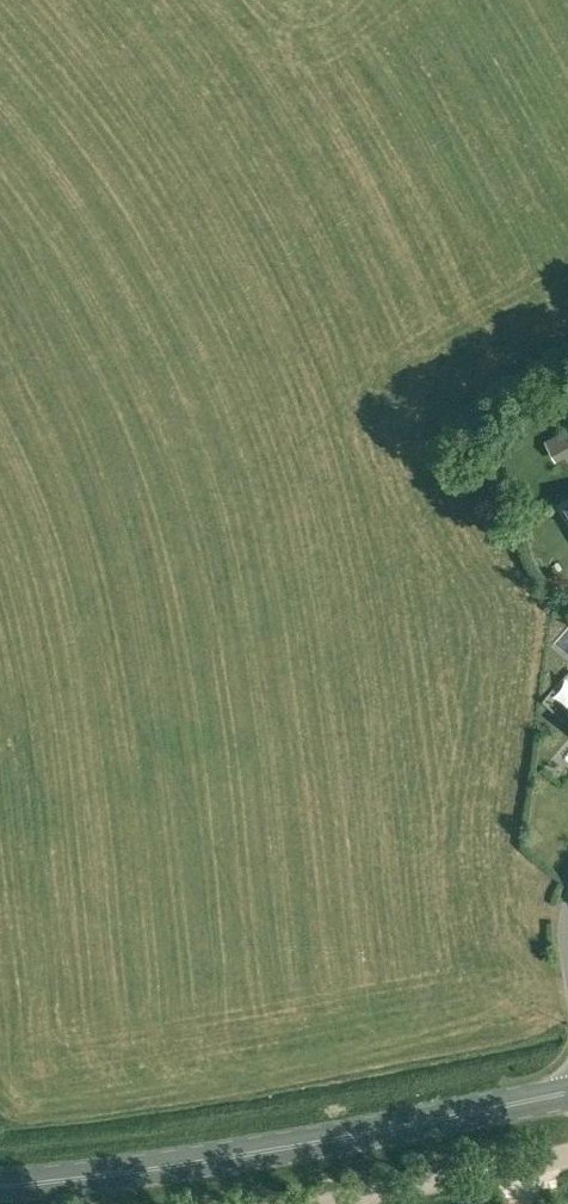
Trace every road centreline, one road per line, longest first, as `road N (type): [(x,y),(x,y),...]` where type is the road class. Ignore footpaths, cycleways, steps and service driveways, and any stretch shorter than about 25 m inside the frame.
road 1 (primary): [(567,1096),(256,1154),(0,1187)]
road 2 (unclassified): [(332,1203),(567,1158)]

